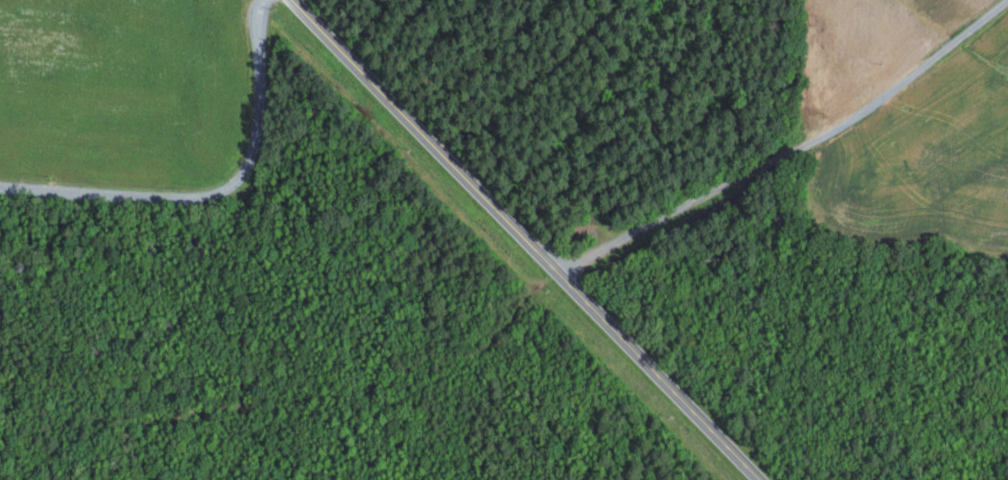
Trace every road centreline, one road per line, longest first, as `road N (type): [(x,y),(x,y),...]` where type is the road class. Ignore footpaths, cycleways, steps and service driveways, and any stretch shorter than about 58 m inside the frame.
road 1 (tertiary): [(750,479),(290,0)]
road 2 (residential): [(557,273),(785,157),(1003,0)]
road 3 (residential): [(260,0),(254,144),(247,166),(223,189),(187,196),(0,187)]

